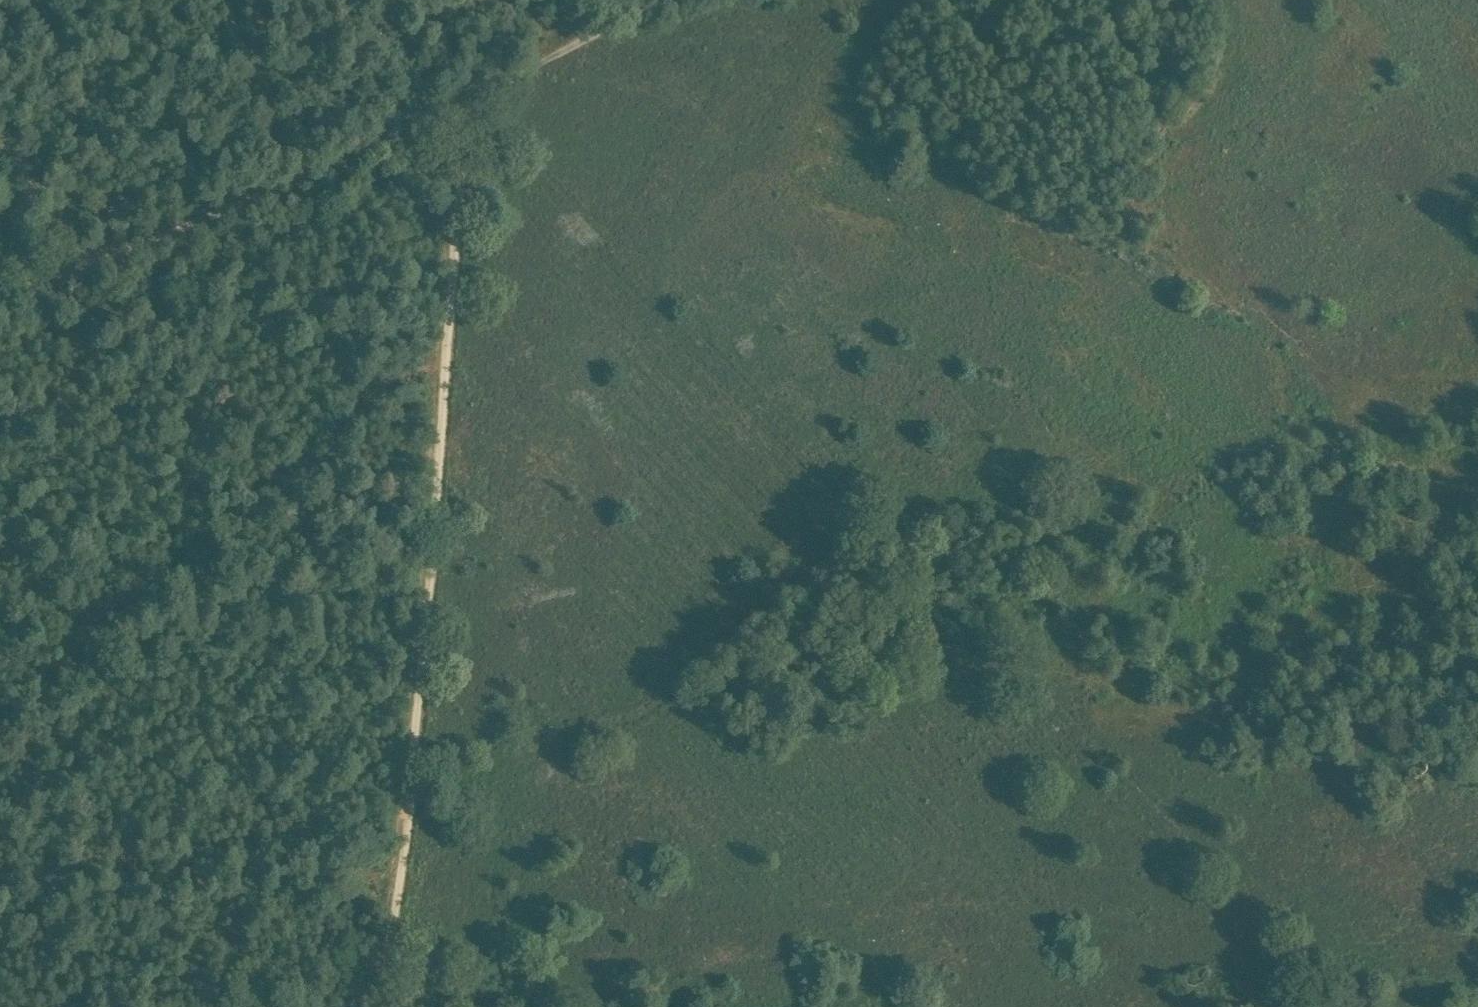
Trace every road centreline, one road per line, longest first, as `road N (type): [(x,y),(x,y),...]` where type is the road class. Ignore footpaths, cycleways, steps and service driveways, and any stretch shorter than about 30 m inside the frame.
road 1 (track): [(464,103),(471,129),(445,430),(395,886),(397,1006)]
road 2 (track): [(453,329),(416,348),(0,695)]
road 3 (track): [(440,114),(95,273)]
road 4 (track): [(667,0),(464,103)]
road 5 (track): [(0,131),(77,226),(95,273)]

